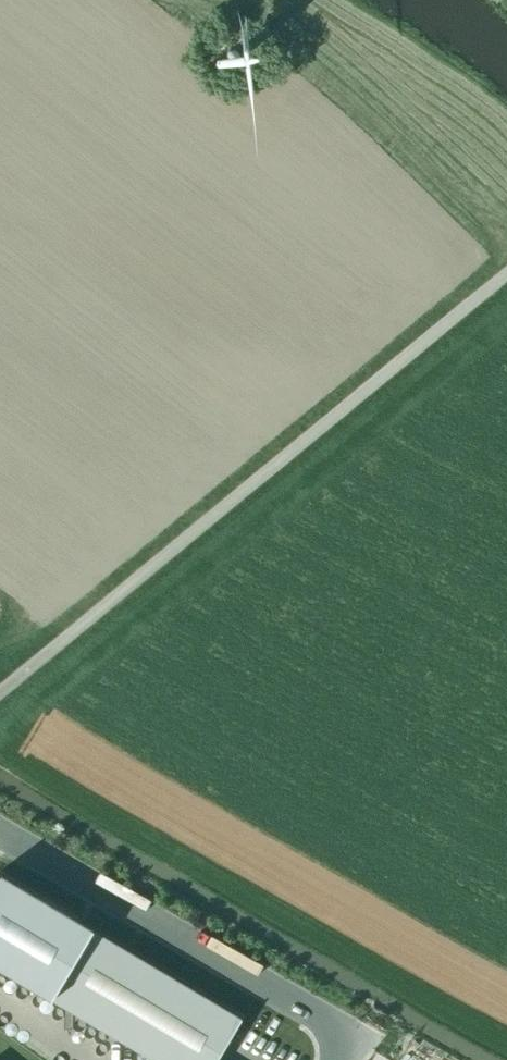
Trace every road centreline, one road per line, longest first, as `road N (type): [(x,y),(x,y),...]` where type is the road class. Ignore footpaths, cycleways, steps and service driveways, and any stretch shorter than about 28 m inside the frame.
road 1 (unclassified): [(0,692),(506,274)]
road 2 (unclassified): [(351,1059),(366,1040),(0,831)]
road 3 (track): [(506,235),(234,0)]

